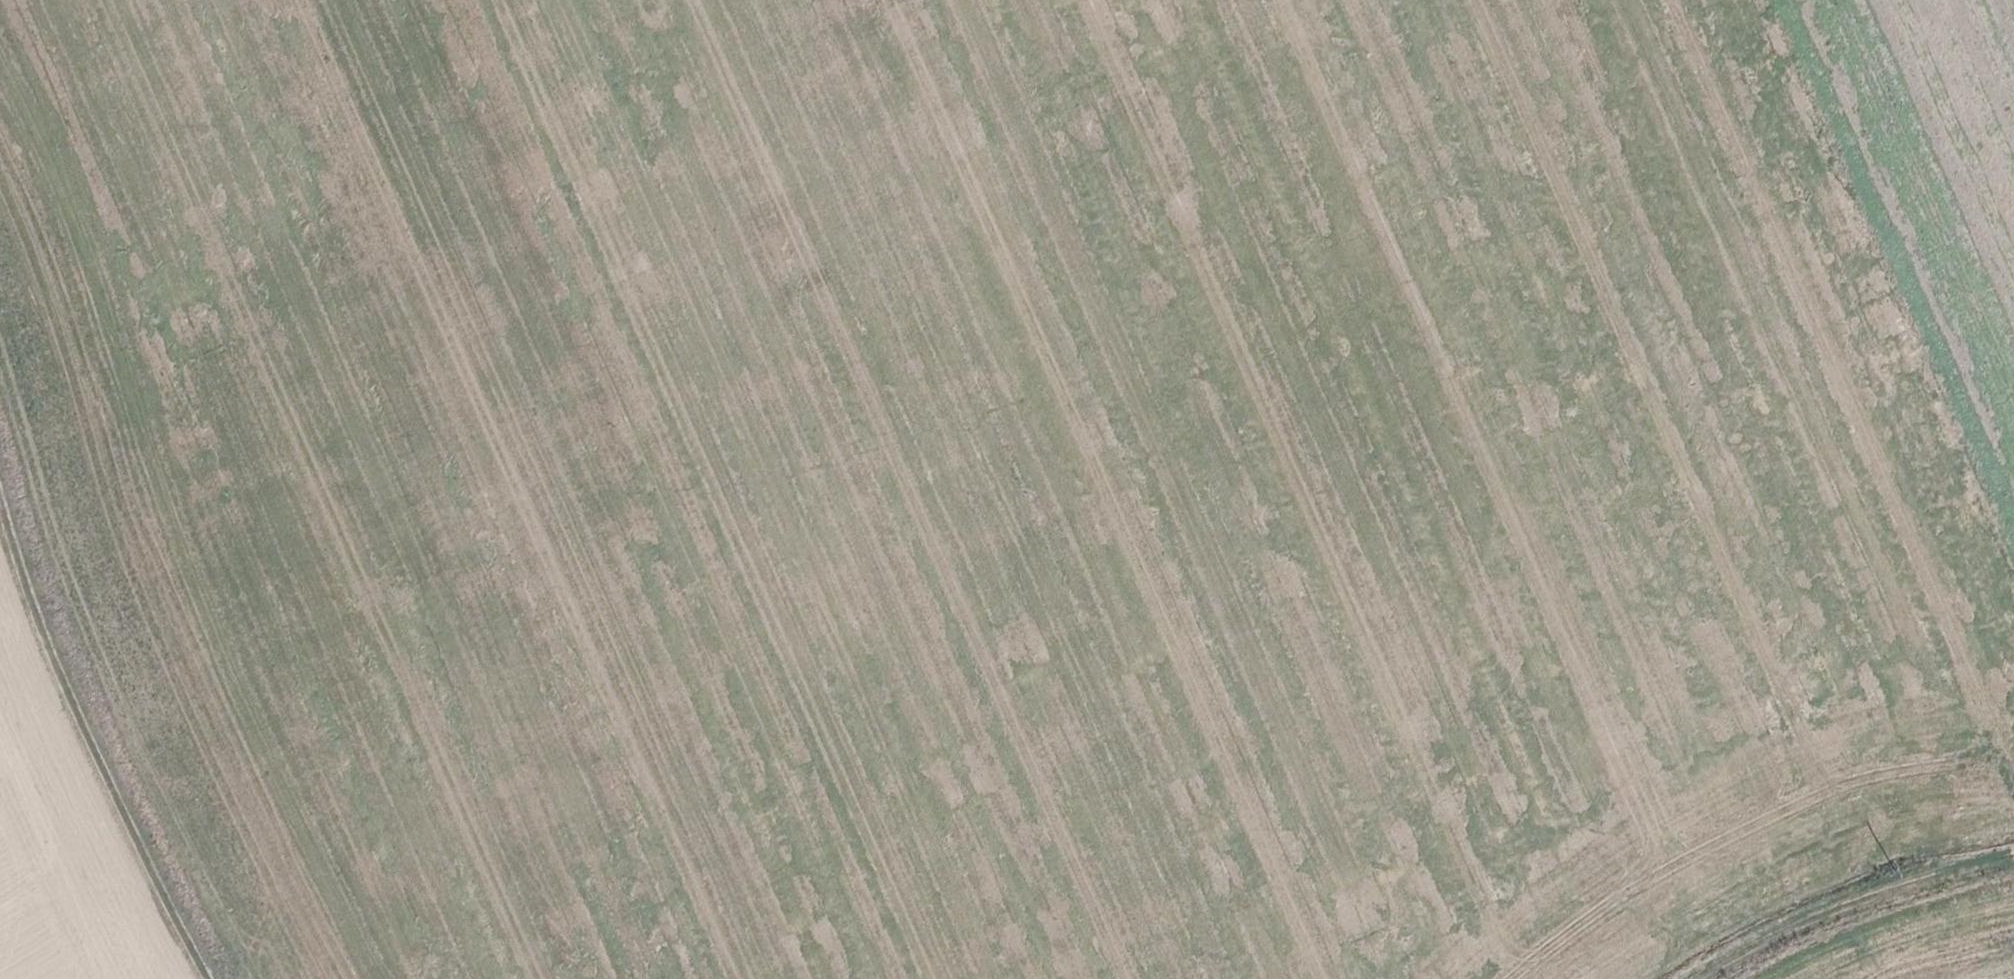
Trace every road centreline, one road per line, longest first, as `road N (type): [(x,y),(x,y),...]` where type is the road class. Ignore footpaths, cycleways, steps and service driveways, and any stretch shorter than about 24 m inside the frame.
road 1 (track): [(206,978),(76,713),(0,478)]
road 2 (track): [(1702,978),(1858,902),(2013,864)]

